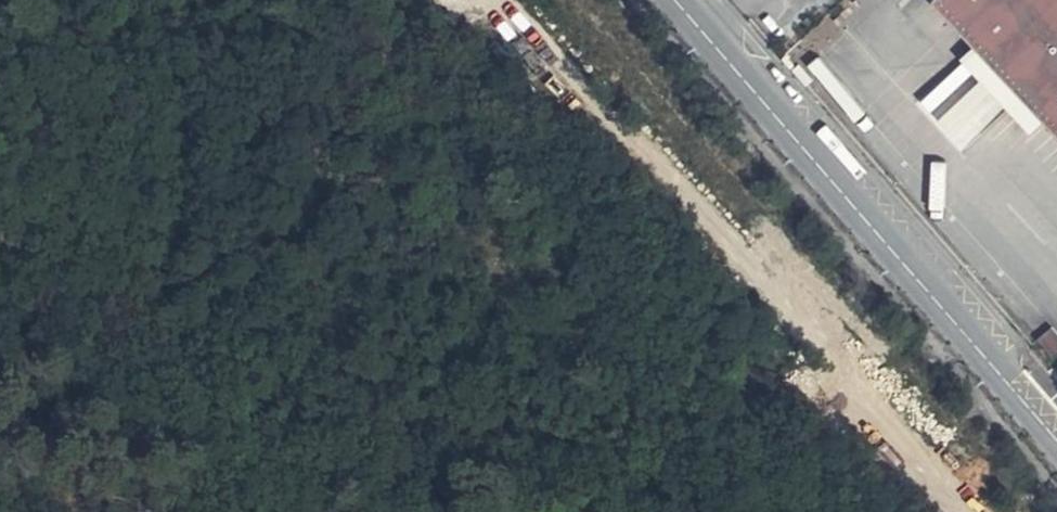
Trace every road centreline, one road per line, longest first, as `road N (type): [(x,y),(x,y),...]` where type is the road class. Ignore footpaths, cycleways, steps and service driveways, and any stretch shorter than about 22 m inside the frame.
road 1 (unclassified): [(674,0),(1056,443)]

